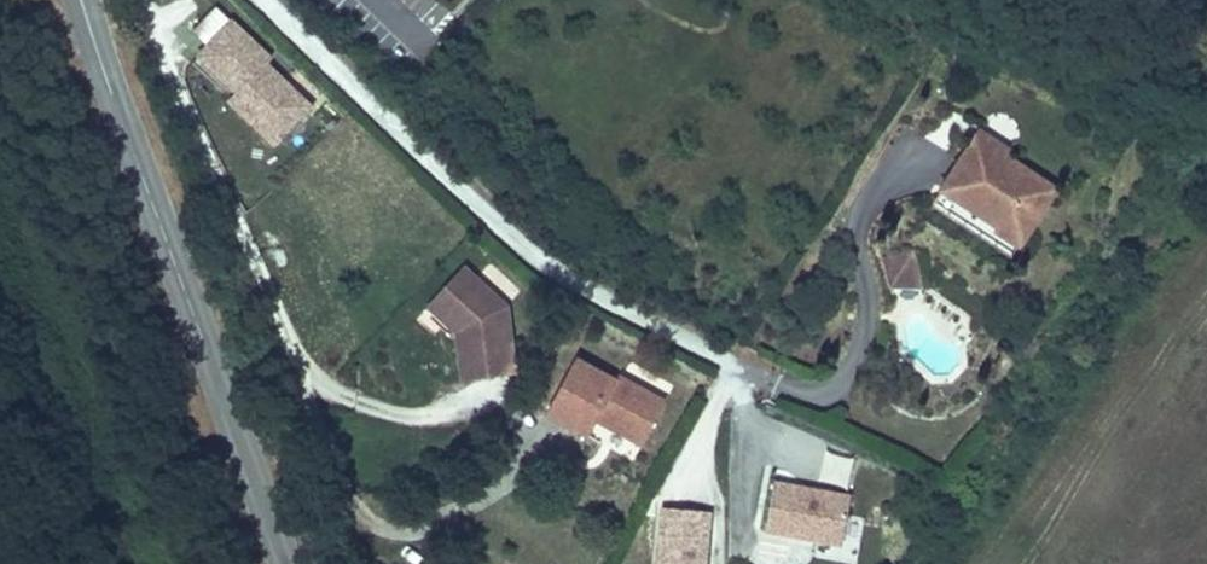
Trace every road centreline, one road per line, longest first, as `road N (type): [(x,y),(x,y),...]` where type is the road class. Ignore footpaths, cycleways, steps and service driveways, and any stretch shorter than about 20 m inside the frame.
road 1 (tertiary): [(285,563),(79,0)]

